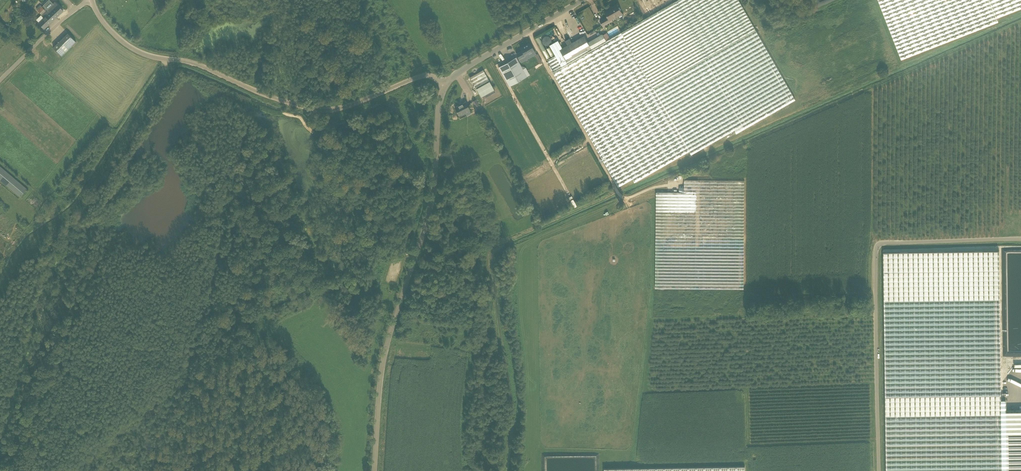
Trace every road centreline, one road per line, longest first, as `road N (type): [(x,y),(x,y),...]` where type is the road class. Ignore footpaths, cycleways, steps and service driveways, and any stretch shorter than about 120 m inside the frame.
road 1 (unclassified): [(446,85),(419,77),(349,106),(315,109),(196,64),(141,53),(90,0)]
road 2 (unclassified): [(374,470),(383,363),(431,204),(446,85)]
road 3 (unclassified): [(879,470),(875,250),(1020,240)]
road 4 (unclassified): [(446,85),(582,0)]
road 5 (unclassified): [(0,80),(90,0)]

